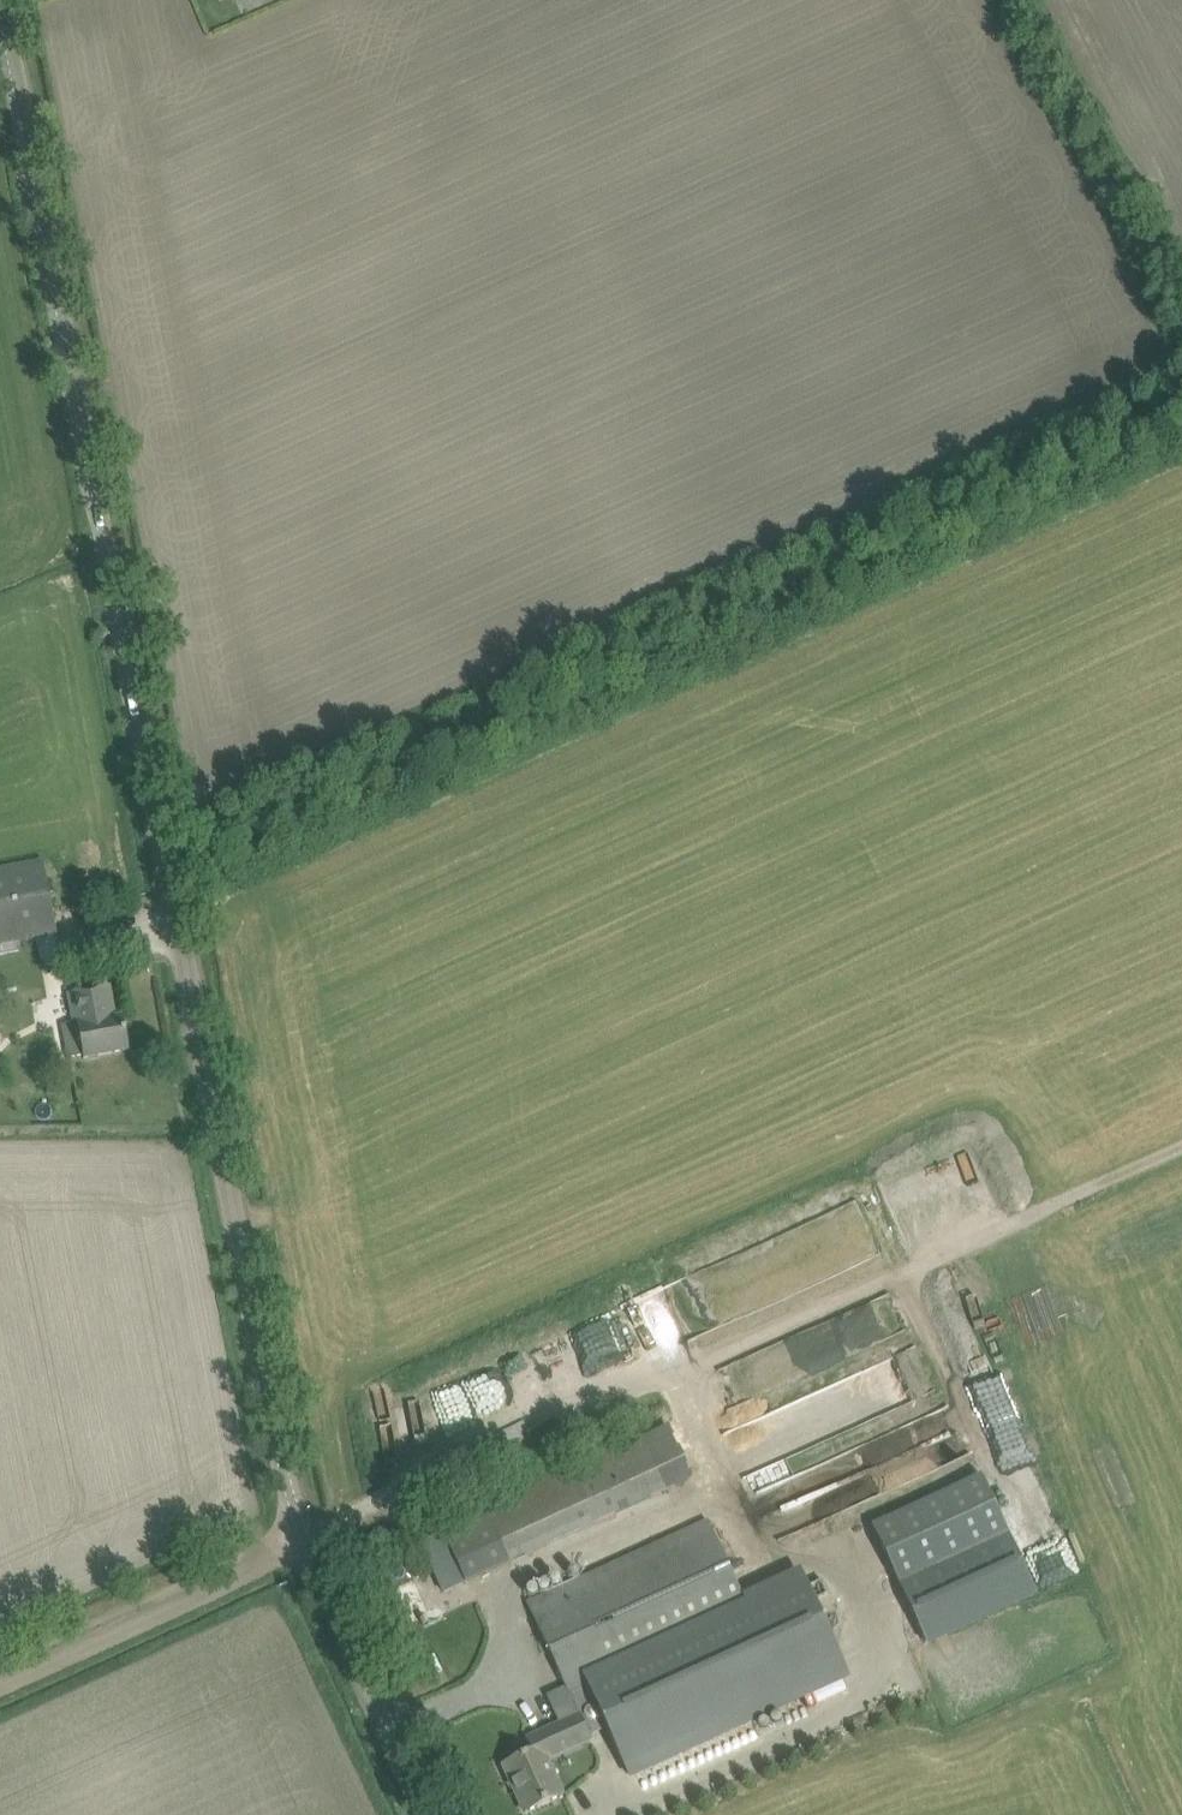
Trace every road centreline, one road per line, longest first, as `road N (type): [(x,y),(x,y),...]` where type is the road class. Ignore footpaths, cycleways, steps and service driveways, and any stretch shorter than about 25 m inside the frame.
road 1 (unclassified): [(429,1814),(300,1525),(2,0)]
road 2 (track): [(1181,1149),(672,1379),(717,1490),(500,1590),(530,1665),(395,1735)]
road 3 (track): [(0,1683),(311,1544)]

